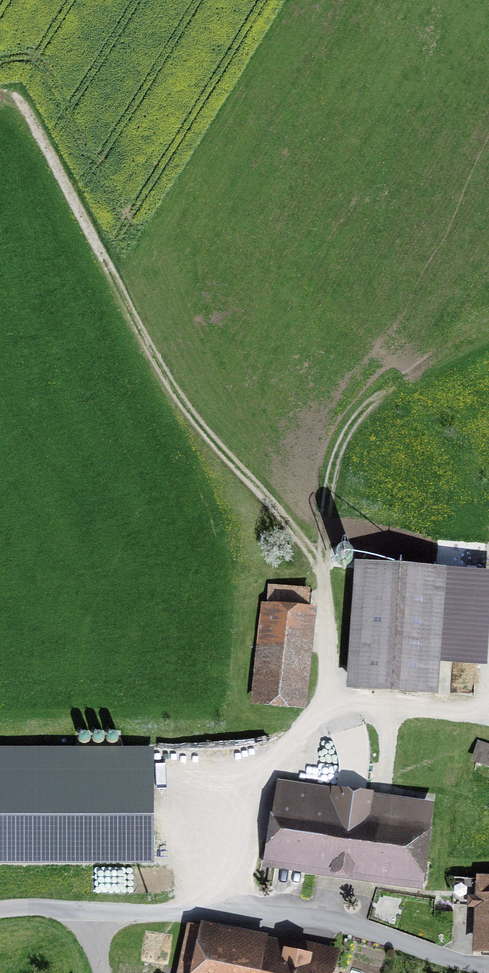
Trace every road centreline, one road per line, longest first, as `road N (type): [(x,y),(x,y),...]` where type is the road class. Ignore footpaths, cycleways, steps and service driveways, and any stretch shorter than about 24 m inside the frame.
road 1 (track): [(67,193),(128,323),(203,438),(285,522),(323,584),(326,695),(247,795),(200,914)]
road 2 (unclassified): [(0,909),(300,917),(488,966)]
road 3 (track): [(411,371),(352,433),(319,516),(323,584)]
road 4 (track): [(386,783),(382,714),(326,695)]

